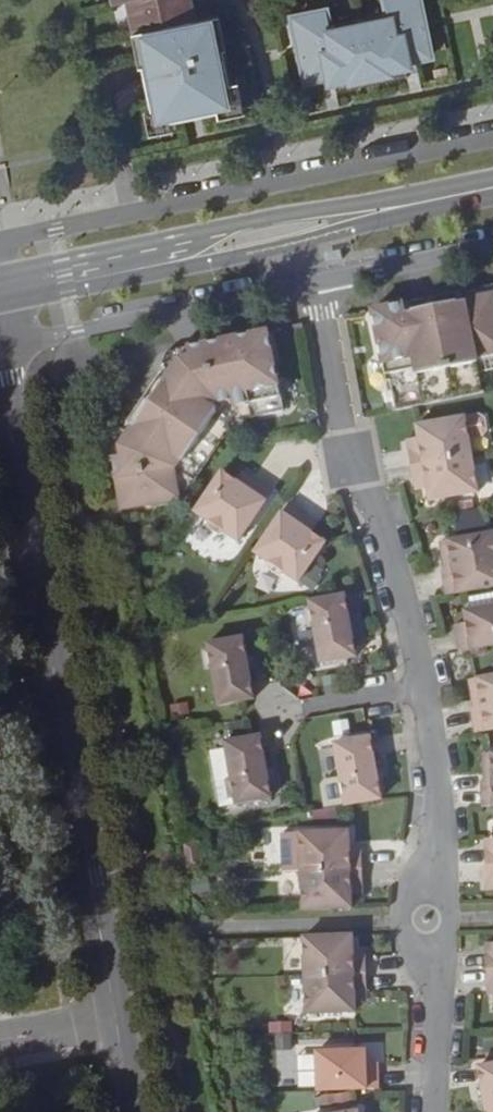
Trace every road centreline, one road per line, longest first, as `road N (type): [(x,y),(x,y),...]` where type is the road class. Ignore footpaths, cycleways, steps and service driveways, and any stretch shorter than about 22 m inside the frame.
road 1 (unclassified): [(0,360),(137,1111)]
road 2 (secondary): [(0,308),(337,234),(438,201)]
road 3 (secondary): [(438,201),(308,211),(0,276)]
road 4 (residential): [(435,1111),(438,985),(426,920),(436,754),(423,685)]
road 5 (residential): [(423,685),(388,536),(343,434),(317,287)]
road 6 (unclassified): [(0,353),(317,287)]
road 7 (unclassified): [(317,287),(492,250)]
road 8 (residential): [(423,685),(270,717)]

